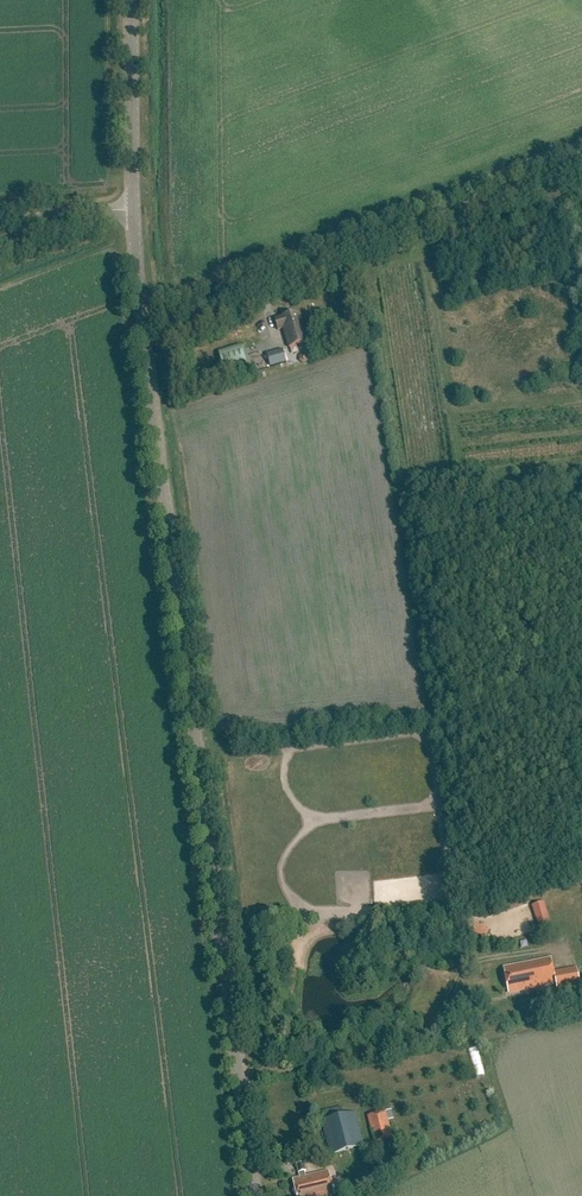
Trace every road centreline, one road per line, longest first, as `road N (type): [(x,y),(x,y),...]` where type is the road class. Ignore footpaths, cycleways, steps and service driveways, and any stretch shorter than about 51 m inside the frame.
road 1 (tertiary): [(254,1195),(143,332)]
road 2 (unclassified): [(143,332),(581,168)]
road 3 (tertiary): [(132,208),(130,0)]
road 4 (unclassified): [(132,208),(43,214),(0,248)]
road 5 (tertiary): [(143,332),(132,208)]

